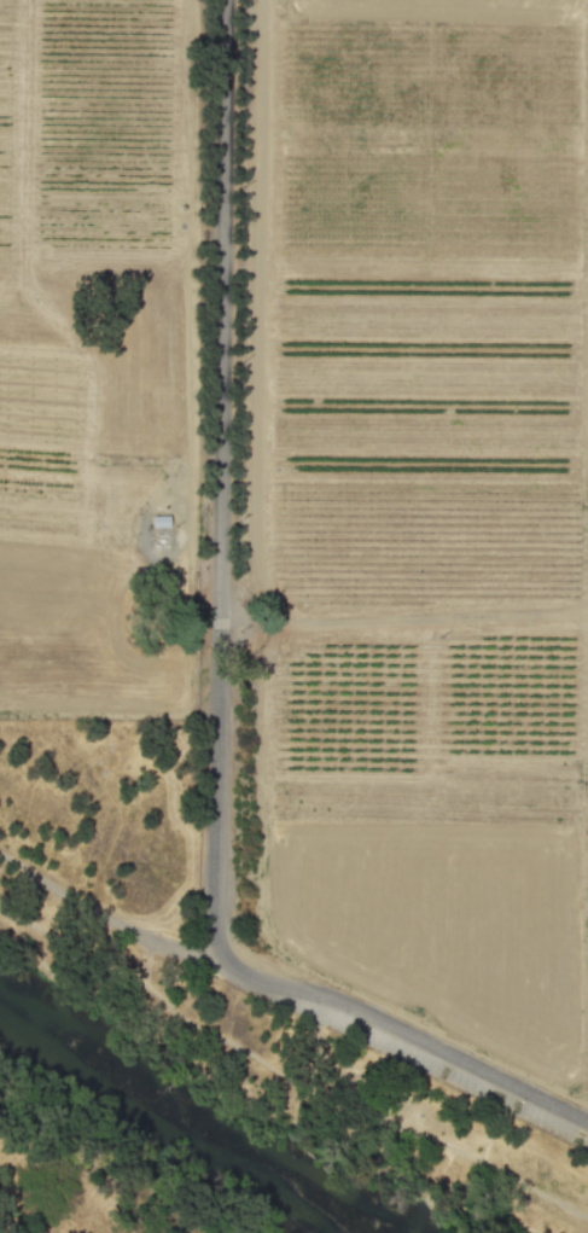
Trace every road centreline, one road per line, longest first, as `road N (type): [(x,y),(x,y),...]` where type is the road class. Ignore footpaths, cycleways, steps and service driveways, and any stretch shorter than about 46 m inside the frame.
road 1 (residential): [(224,0),(219,622),(227,962)]
road 2 (track): [(0,713),(171,714),(191,685),(193,0)]
road 3 (residential): [(587,1125),(356,1016),(239,975),(227,962)]
road 4 (track): [(227,962),(146,938),(0,855)]

